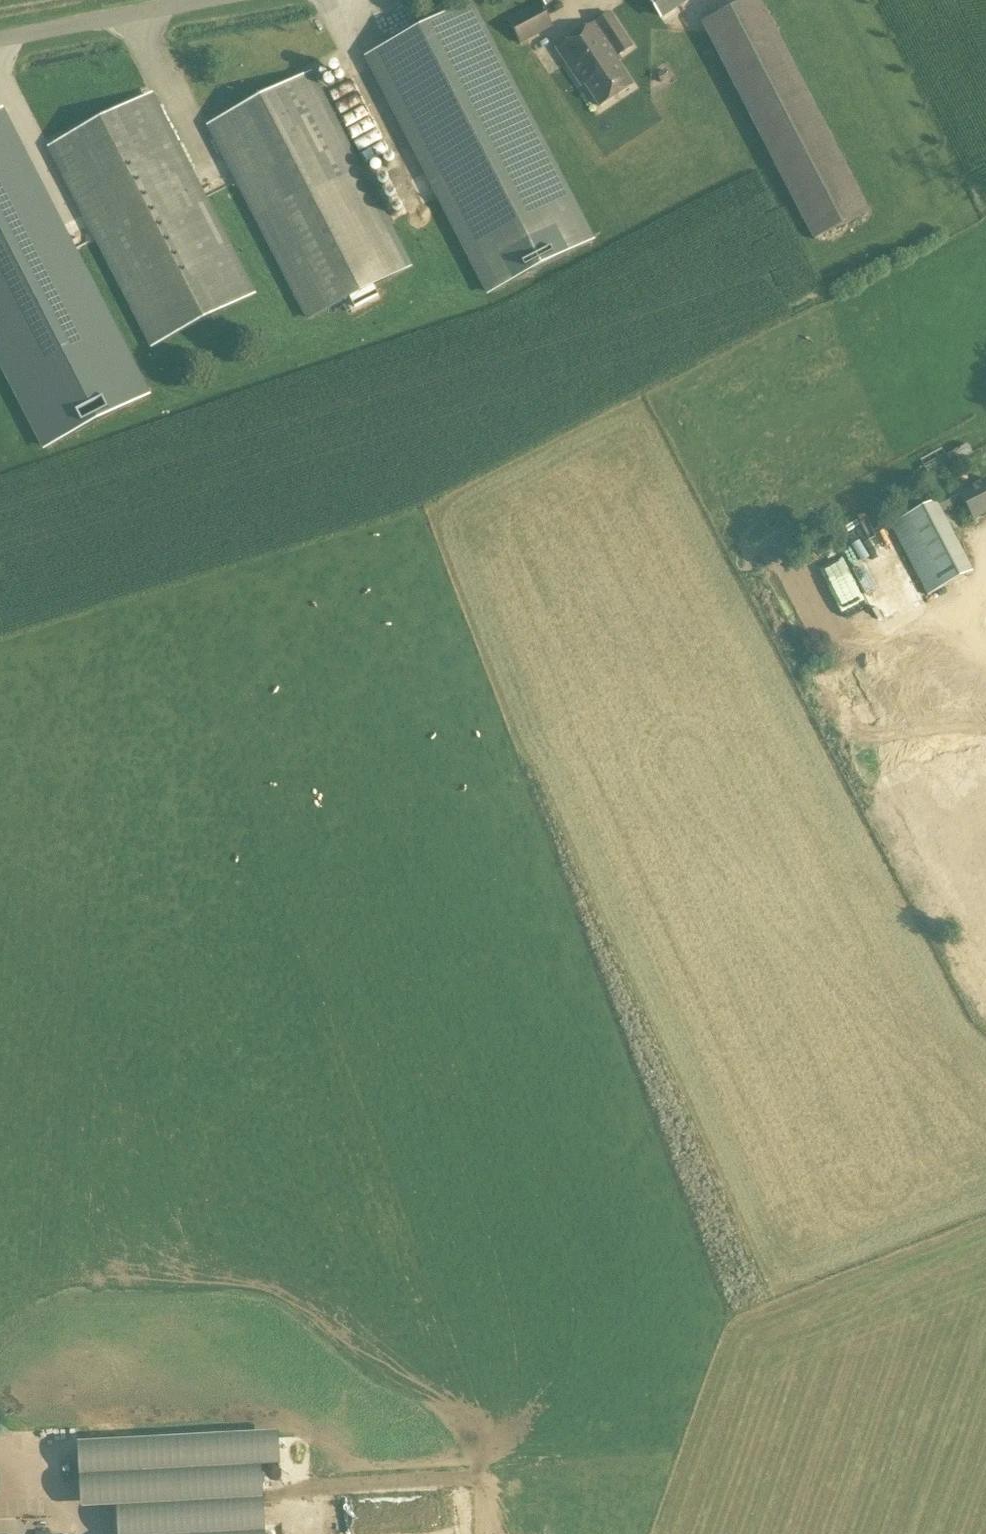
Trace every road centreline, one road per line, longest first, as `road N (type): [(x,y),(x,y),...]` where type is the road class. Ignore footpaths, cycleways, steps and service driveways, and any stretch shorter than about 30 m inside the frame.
road 1 (unclassified): [(199,0),(0,39)]

